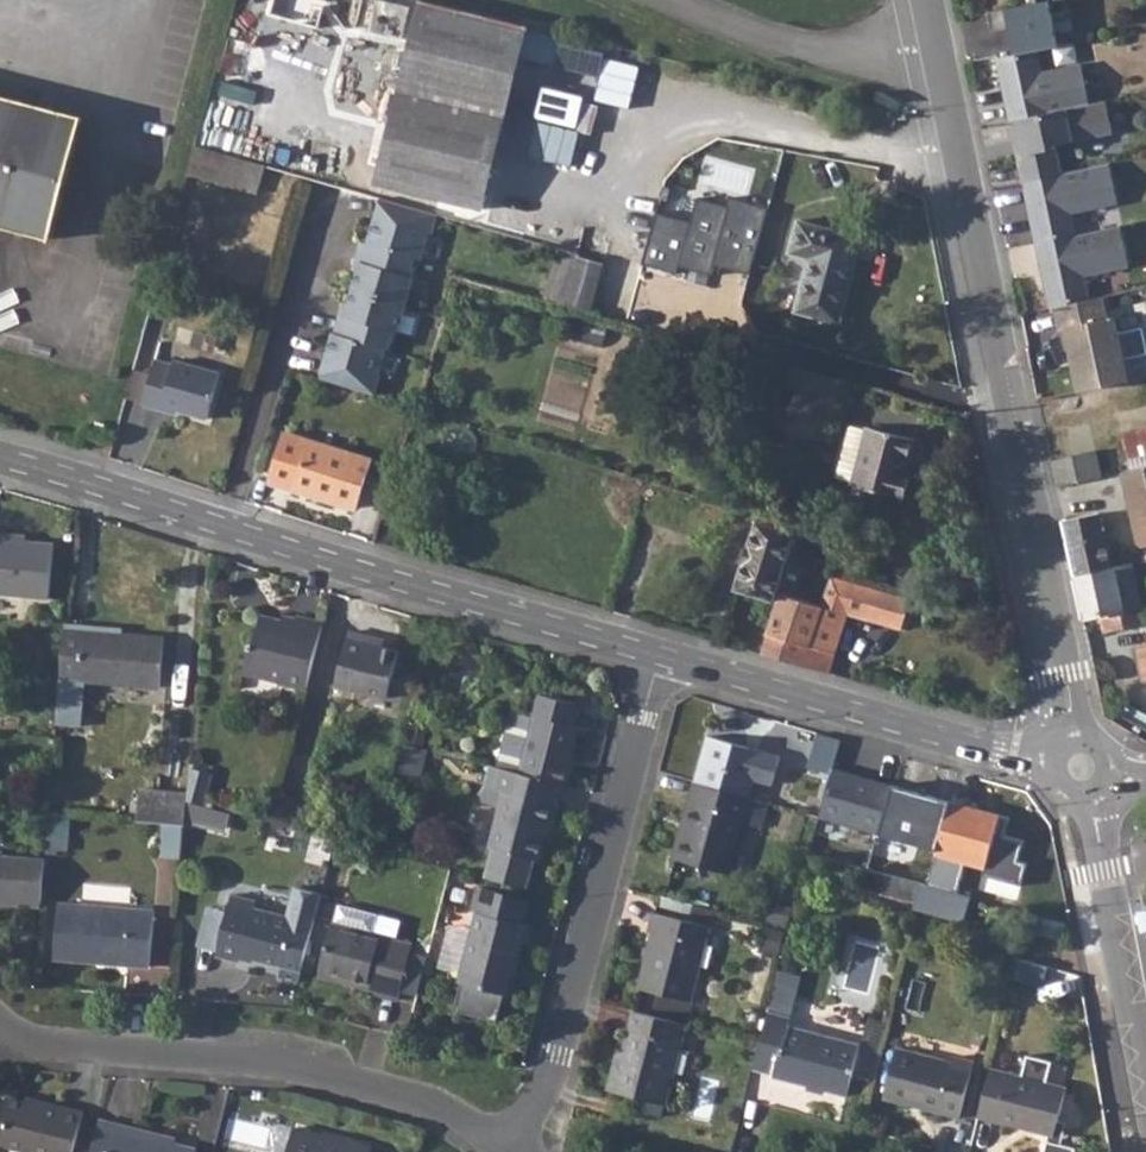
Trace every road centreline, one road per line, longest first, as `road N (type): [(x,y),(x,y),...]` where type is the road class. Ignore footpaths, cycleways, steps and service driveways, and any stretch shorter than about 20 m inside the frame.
road 1 (residential): [(929,0),(1082,767)]
road 2 (residential): [(0,456),(659,655)]
road 3 (residential): [(0,1028),(29,1039),(286,1067),(436,1106),(502,1140)]
road 4 (residential): [(659,655),(560,1053),(536,1107),(502,1140)]
road 5 (residential): [(659,655),(999,751),(1082,767)]
road 6 (residential): [(1082,767),(1145,1104)]
road 7 (unclassified): [(675,0),(792,50)]

